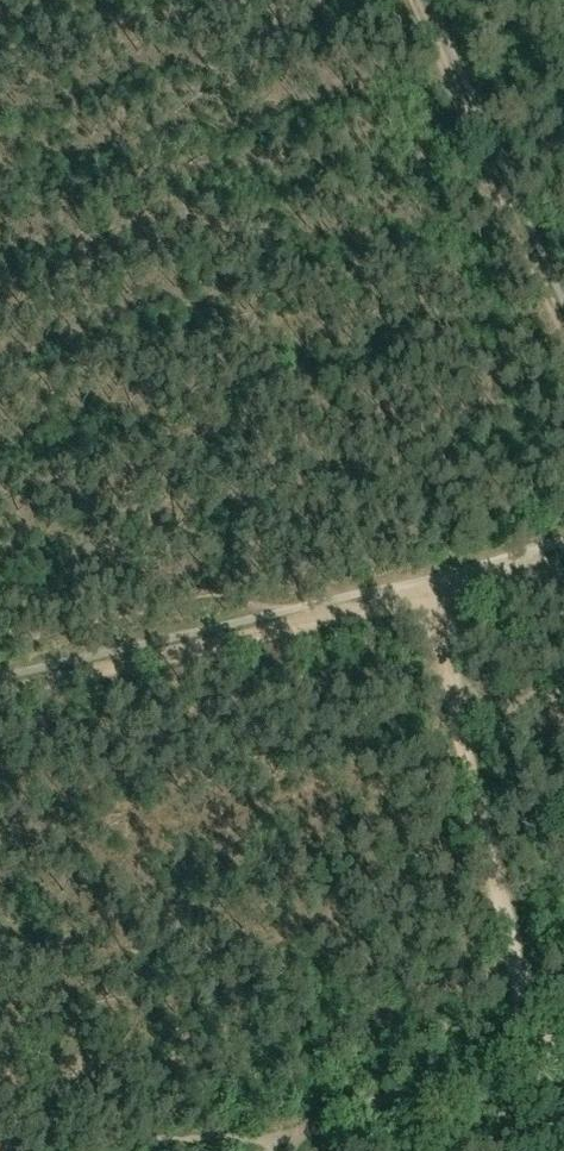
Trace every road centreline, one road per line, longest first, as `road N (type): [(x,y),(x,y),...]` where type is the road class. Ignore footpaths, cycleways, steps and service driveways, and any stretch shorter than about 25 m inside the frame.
road 1 (track): [(533,1032),(425,596)]
road 2 (track): [(0,695),(425,596)]
road 3 (track): [(563,324),(418,0)]
road 4 (track): [(425,596),(563,563)]
road 5 (track): [(533,1032),(561,1150)]

